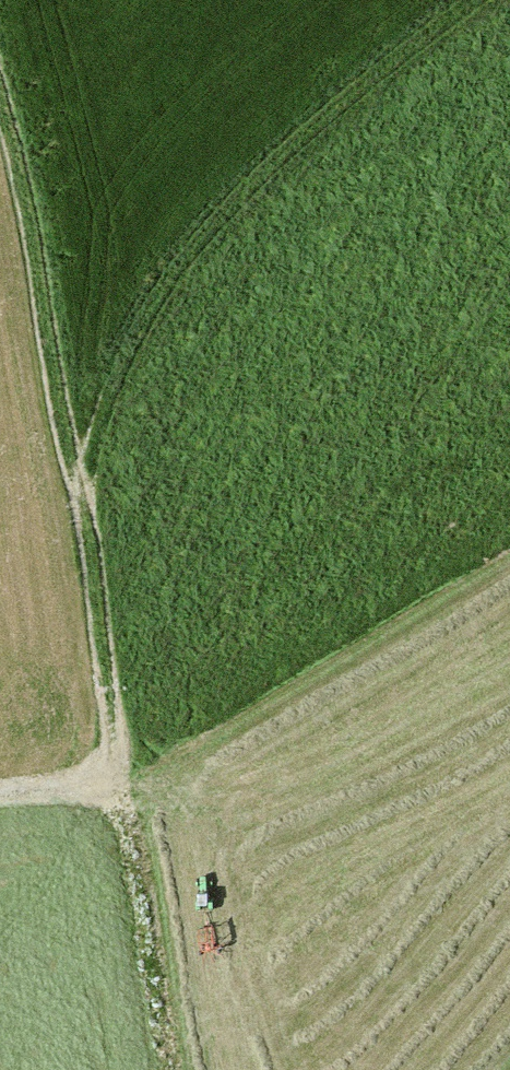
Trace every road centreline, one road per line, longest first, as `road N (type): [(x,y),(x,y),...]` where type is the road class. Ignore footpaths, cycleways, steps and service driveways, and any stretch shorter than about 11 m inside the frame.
road 1 (track): [(111,783),(80,477),(0,75)]
road 2 (track): [(80,477),(156,297),(222,214),(483,0)]
road 3 (track): [(187,1069),(163,899),(111,783)]

